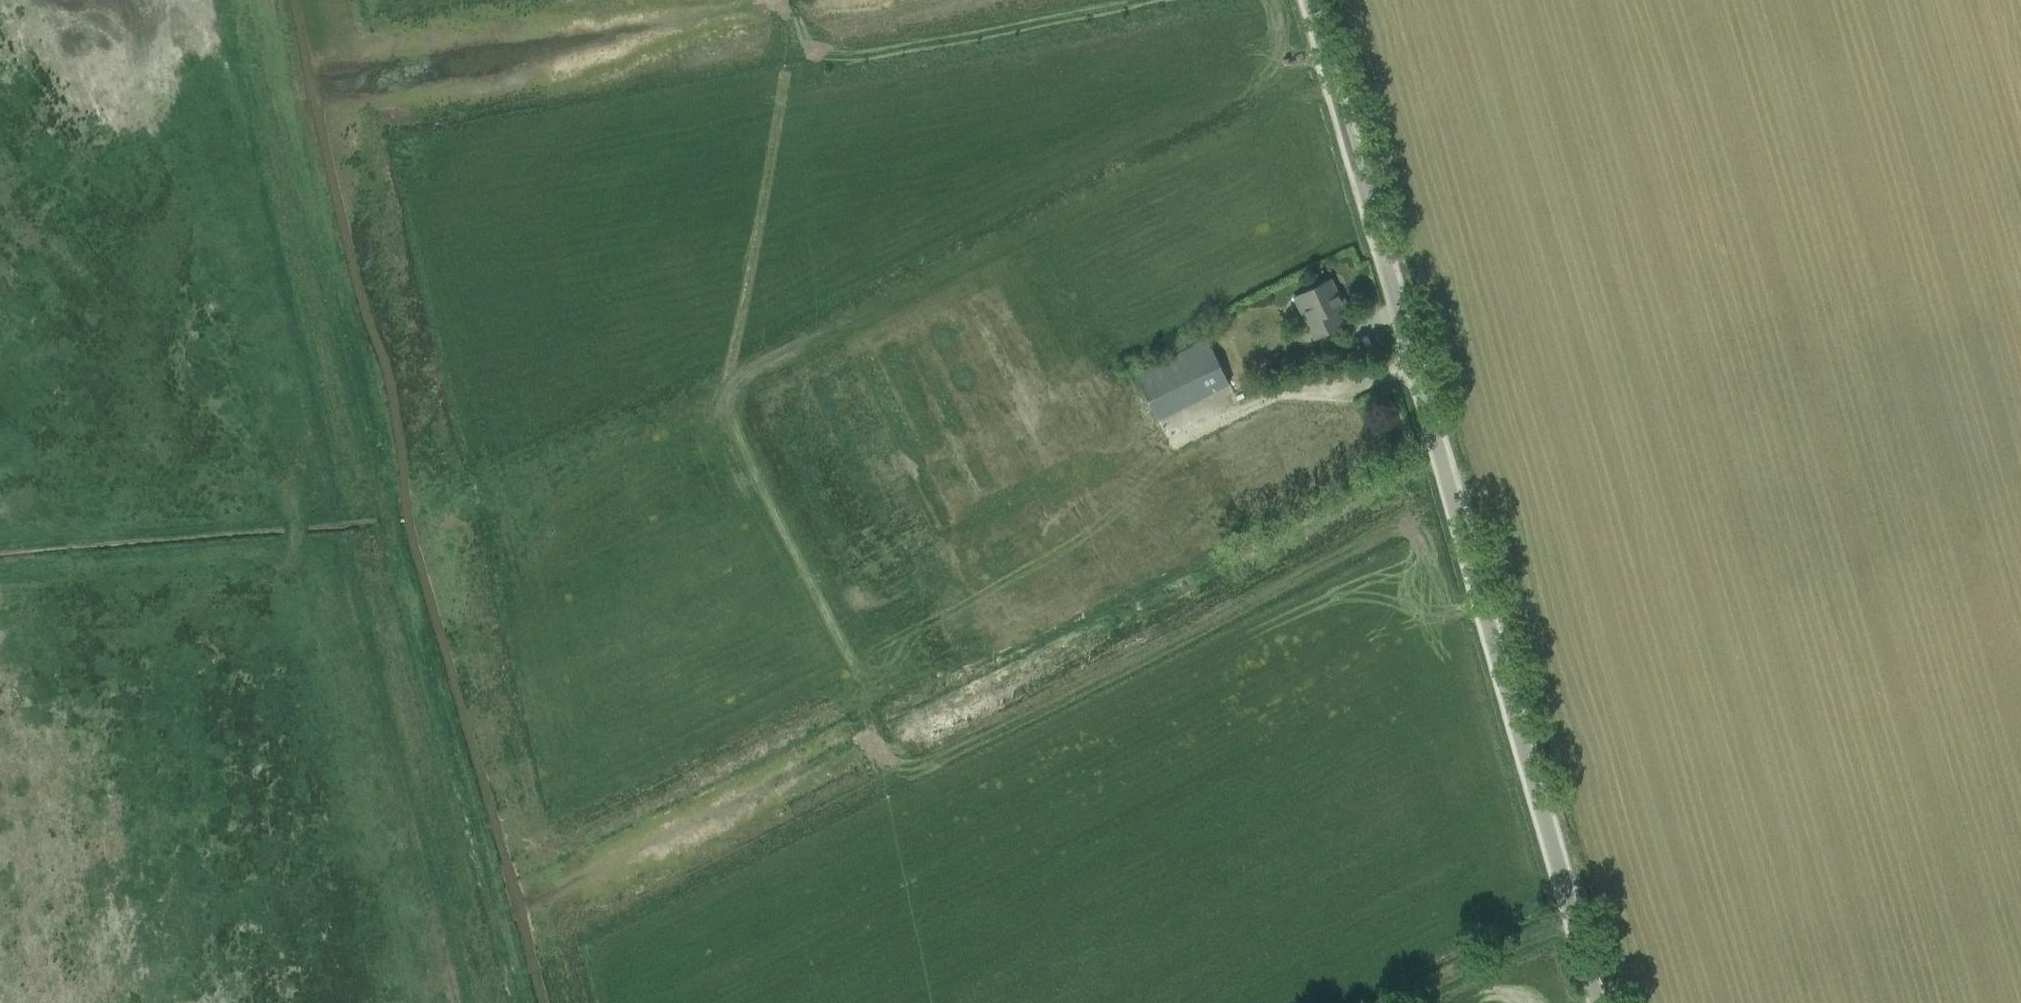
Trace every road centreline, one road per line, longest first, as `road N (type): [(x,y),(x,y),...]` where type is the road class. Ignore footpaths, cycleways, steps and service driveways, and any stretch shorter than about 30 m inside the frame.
road 1 (tertiary): [(1601,1002),(1302,0)]
road 2 (track): [(1575,917),(1399,1002)]

